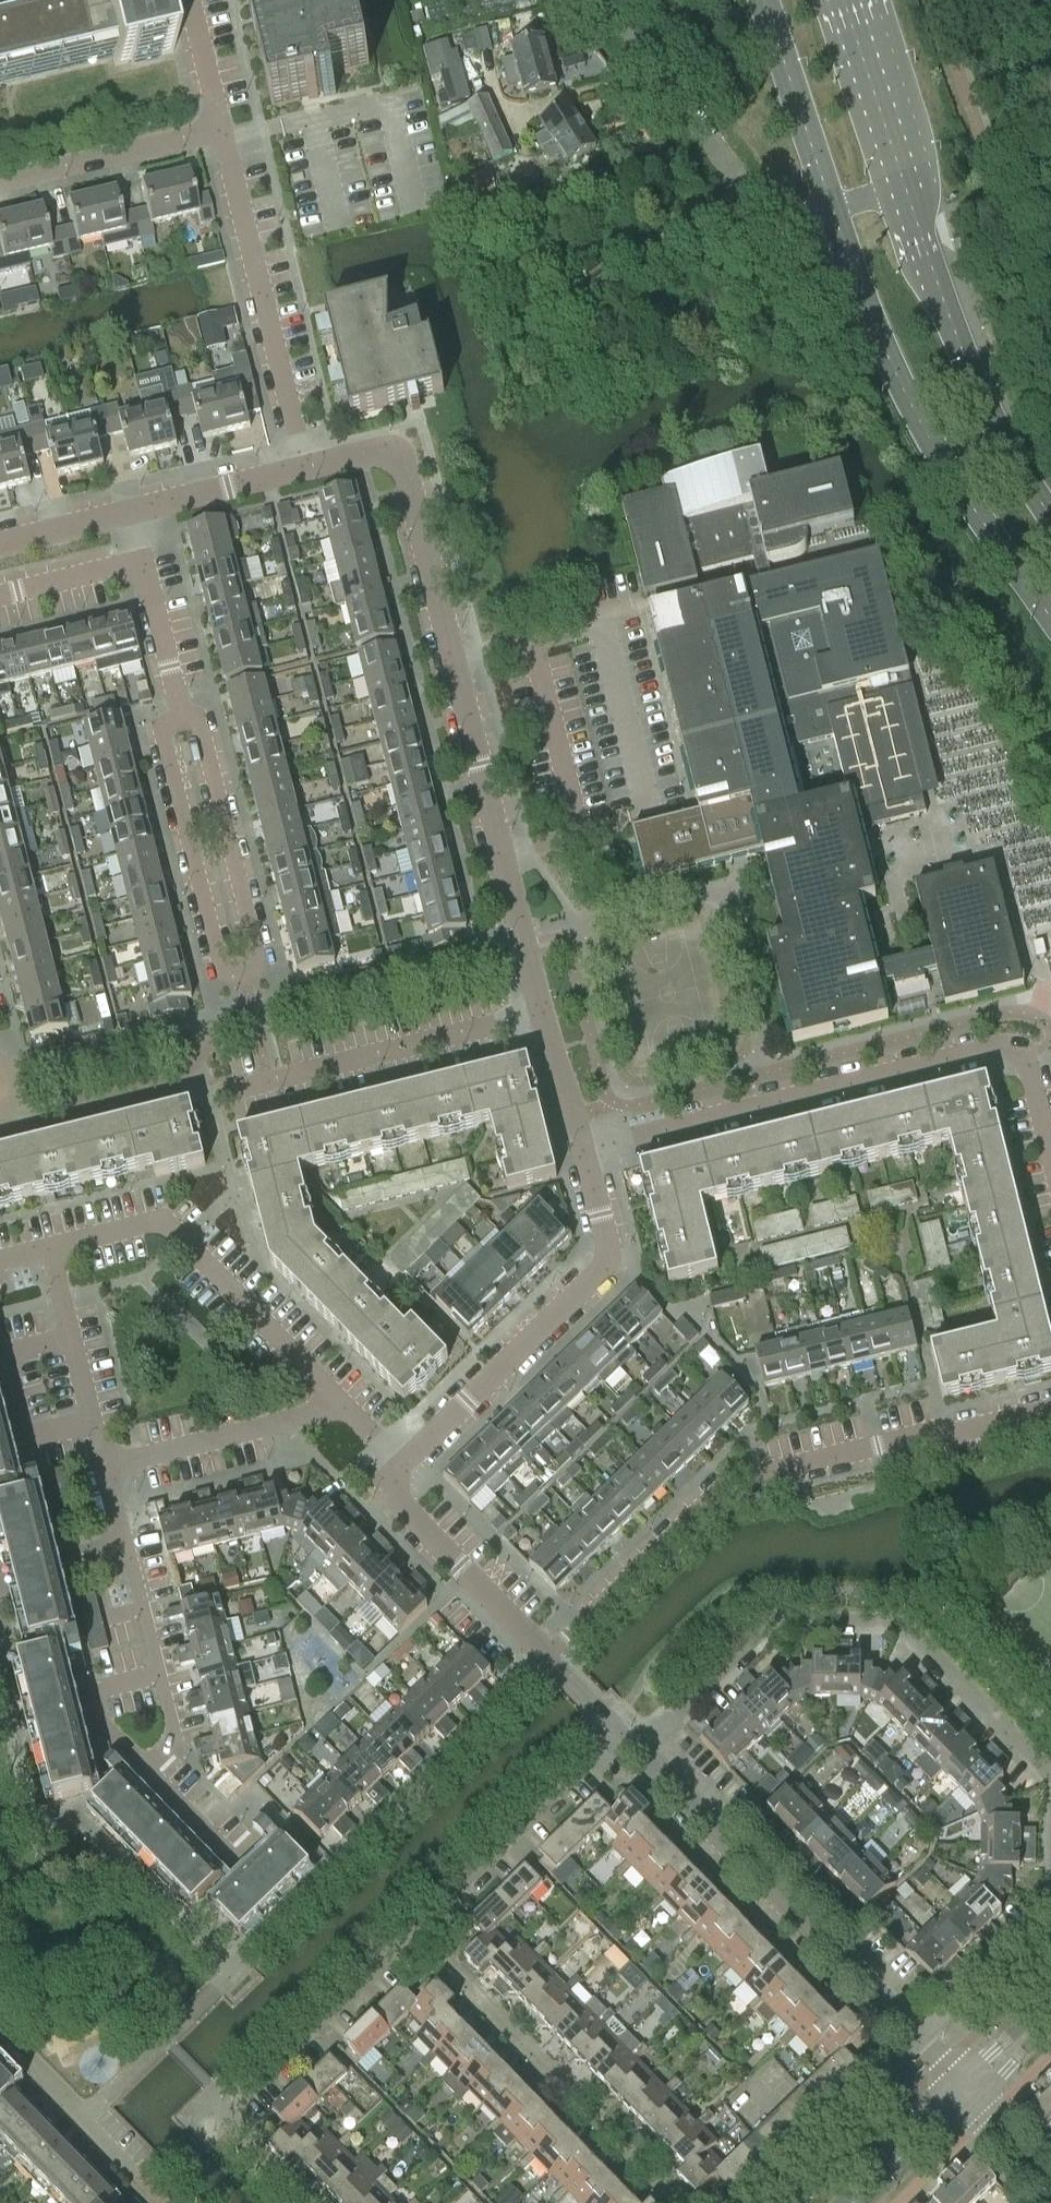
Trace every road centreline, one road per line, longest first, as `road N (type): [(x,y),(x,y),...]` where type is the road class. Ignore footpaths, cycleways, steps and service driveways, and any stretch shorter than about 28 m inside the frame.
road 1 (residential): [(542,1012),(401,462),(369,453),(303,469)]
road 2 (residential): [(548,1658),(725,1480),(1050,1408)]
road 3 (residential): [(179,700),(163,729),(221,970),(243,974),(260,960),(201,720)]
road 4 (residential): [(1050,1153),(1028,1061),(1004,1045),(585,1152)]
road 5 (residential): [(231,2109),(621,1735)]
road 6 (residential): [(1050,1775),(903,1622),(774,1619),(637,1751)]
road 7 (secondary): [(829,207),(867,328),(910,418),(1050,628)]
road 8 (residential): [(72,1336),(48,1247),(159,1219),(339,1406)]
road 9 (residential): [(400,1465),(597,1278),(611,1249),(585,1152)]
road 10 (residential): [(637,1751),(918,2039)]
road 11 (secondary): [(1050,508),(945,299),(905,181)]
road 12 (residential): [(303,469),(220,130)]
road 13 (residential): [(829,207),(783,219),(762,210),(604,0)]
road 14 (residential): [(237,1088),(542,1012)]
road 15 (residential): [(548,1658),(401,1504),(393,1484),(400,1465)]
road 16 (residential): [(339,1406),(107,1467)]
road 17 (residential): [(94,1420),(22,1438),(1,1353),(72,1336)]
road 18 (residential): [(918,2039),(751,2202)]
road 19 (residential): [(0,184),(220,130)]
road 20 (secondary): [(762,0),(829,207)]
road 21 (residential): [(130,2174),(0,2031)]
road 22 (secondary): [(905,181),(848,0)]
road 23 (residential): [(918,2039),(1050,1916)]
road 24 (residential): [(303,469),(131,513)]
road 25 (residential): [(158,1673),(90,1691),(99,1722),(148,1767)]
road 26 (tertiary): [(955,2086),(836,2202)]
road 27 (residential): [(0,595),(143,558)]
road 28 (residential): [(143,558),(179,700)]
road 29 (residential): [(585,1152),(542,1012)]
road 30 (tertiary): [(869,2202),(972,2105)]
road 31 (residential): [(131,513),(0,545)]
road 32 (residential): [(220,130),(189,0)]
road 33 (tertiary): [(1050,1994),(955,2086)]
road 34 (residential): [(158,1673),(125,1546)]
road 35 (residential): [(0,1582),(125,1546)]
road 36 (residential): [(237,1858),(148,1767)]

